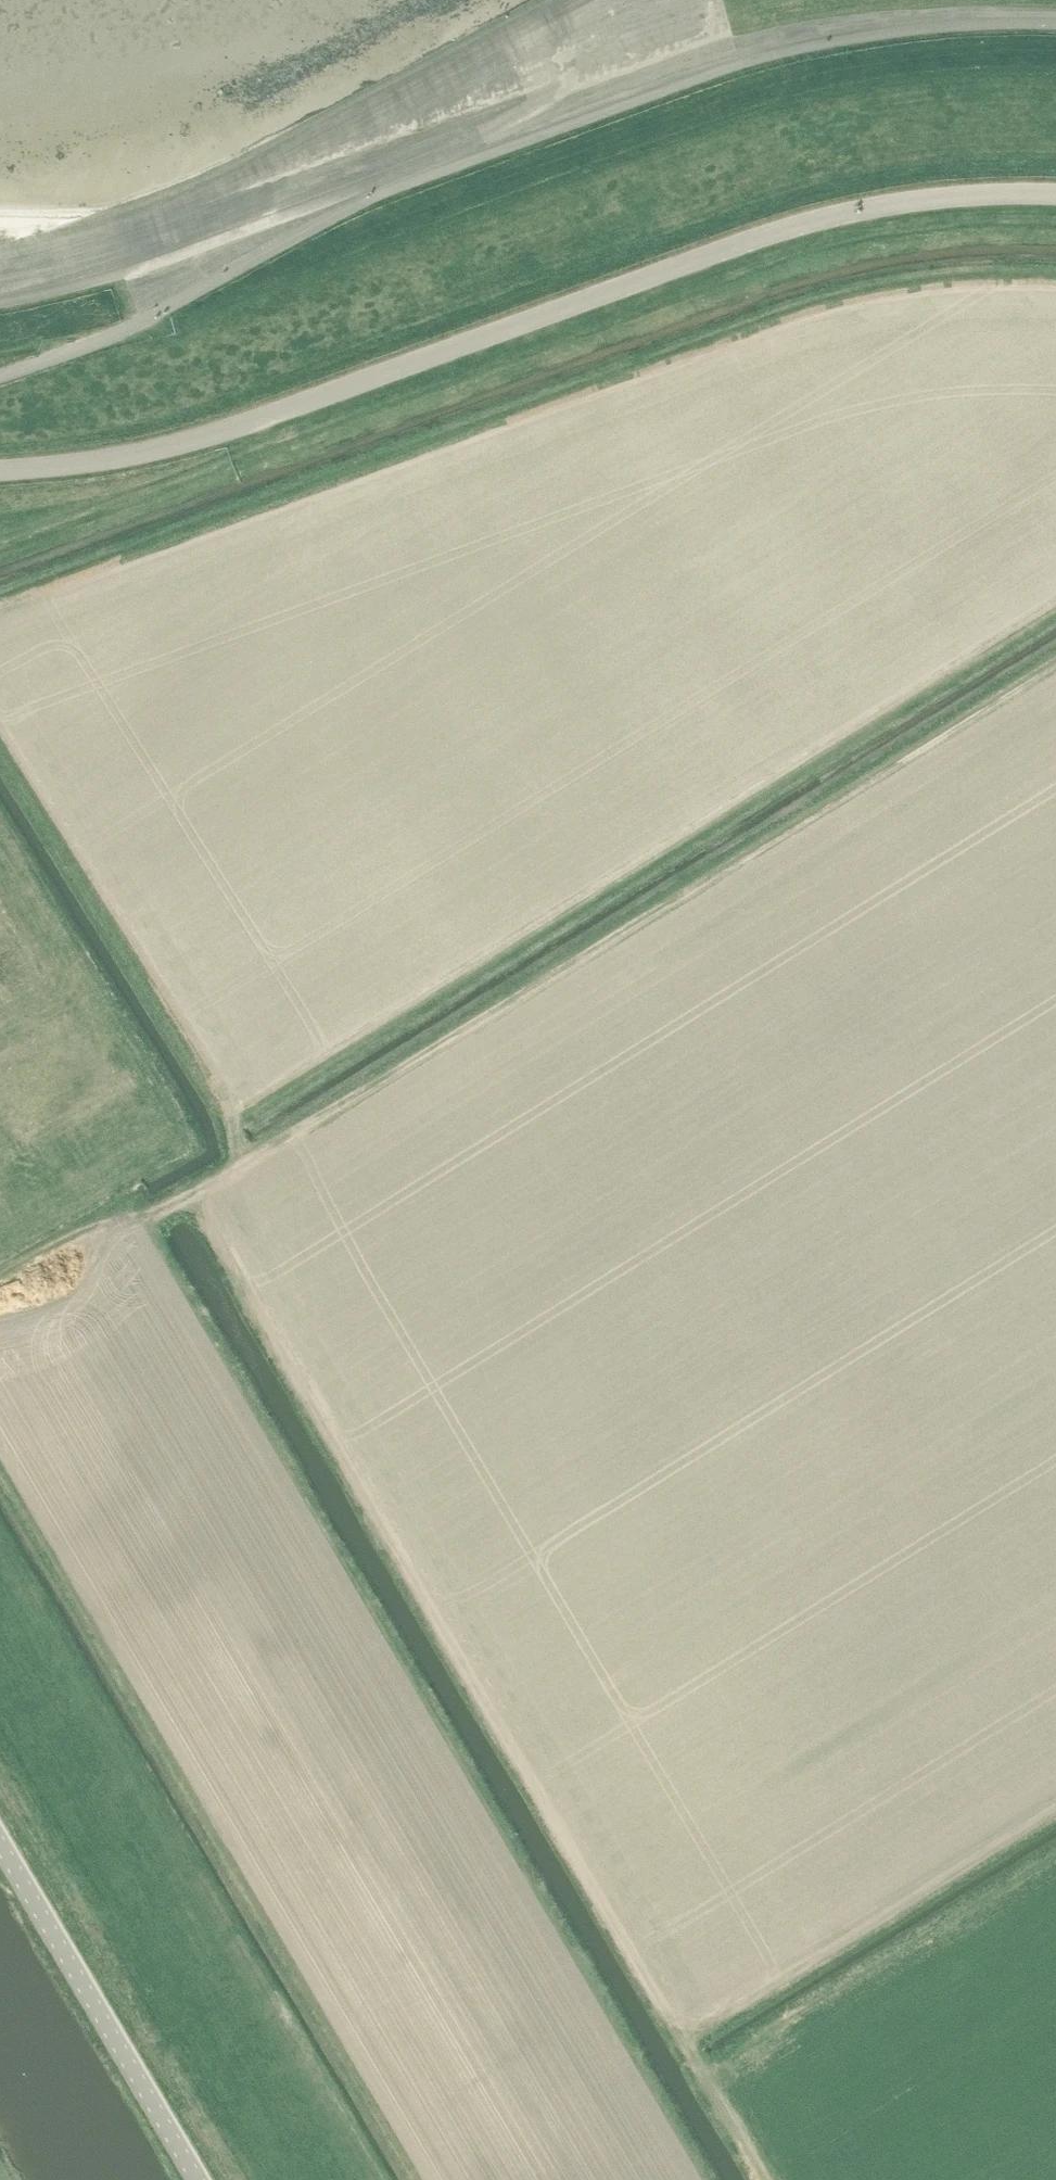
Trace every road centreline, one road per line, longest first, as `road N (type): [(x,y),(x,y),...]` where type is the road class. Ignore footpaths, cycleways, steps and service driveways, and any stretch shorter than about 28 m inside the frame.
road 1 (unclassified): [(1055,195),(919,201),(770,232),(206,437),(124,459),(0,470)]
road 2 (unclassified): [(198,2179),(0,1843)]

